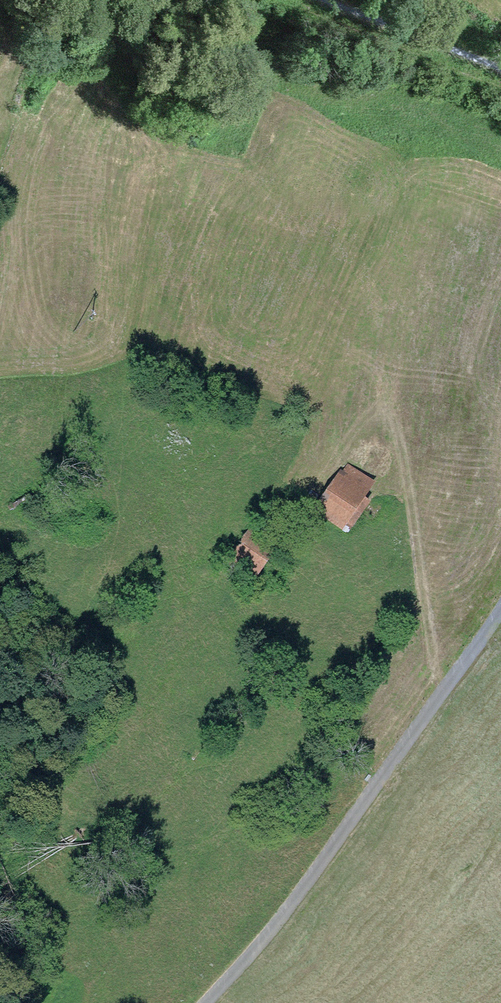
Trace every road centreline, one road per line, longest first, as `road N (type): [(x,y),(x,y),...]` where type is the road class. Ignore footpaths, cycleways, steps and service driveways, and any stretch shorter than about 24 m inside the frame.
road 1 (unclassified): [(500,607),(293,902),(207,1002)]
road 2 (track): [(439,696),(397,433),(381,415),(372,419),(344,454)]
road 3 (track): [(298,0),(500,83)]

